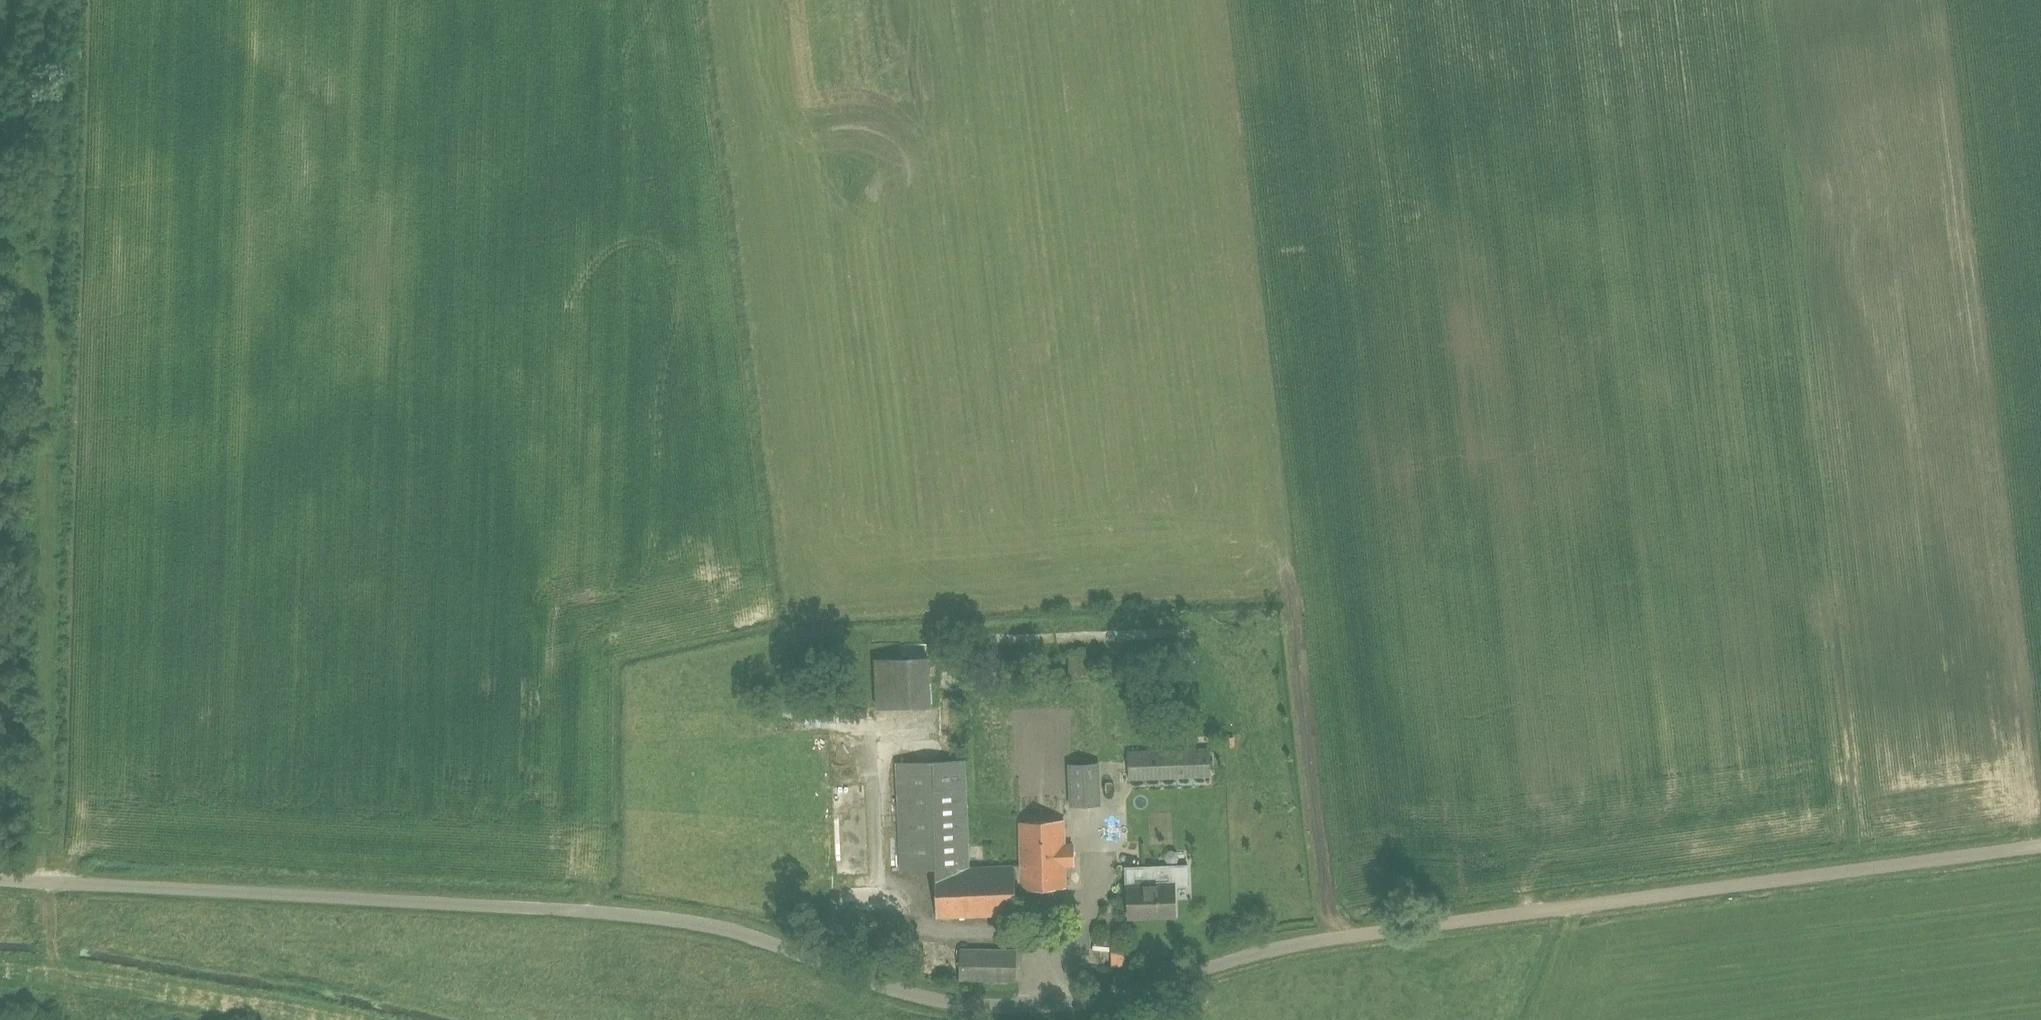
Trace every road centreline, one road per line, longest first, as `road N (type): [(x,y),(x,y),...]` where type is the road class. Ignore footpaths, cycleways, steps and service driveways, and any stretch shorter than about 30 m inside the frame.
road 1 (unclassified): [(2040,848),(1366,935),(1060,1008),(1015,1011),(931,1001),(796,950),(643,915),(0,879)]

